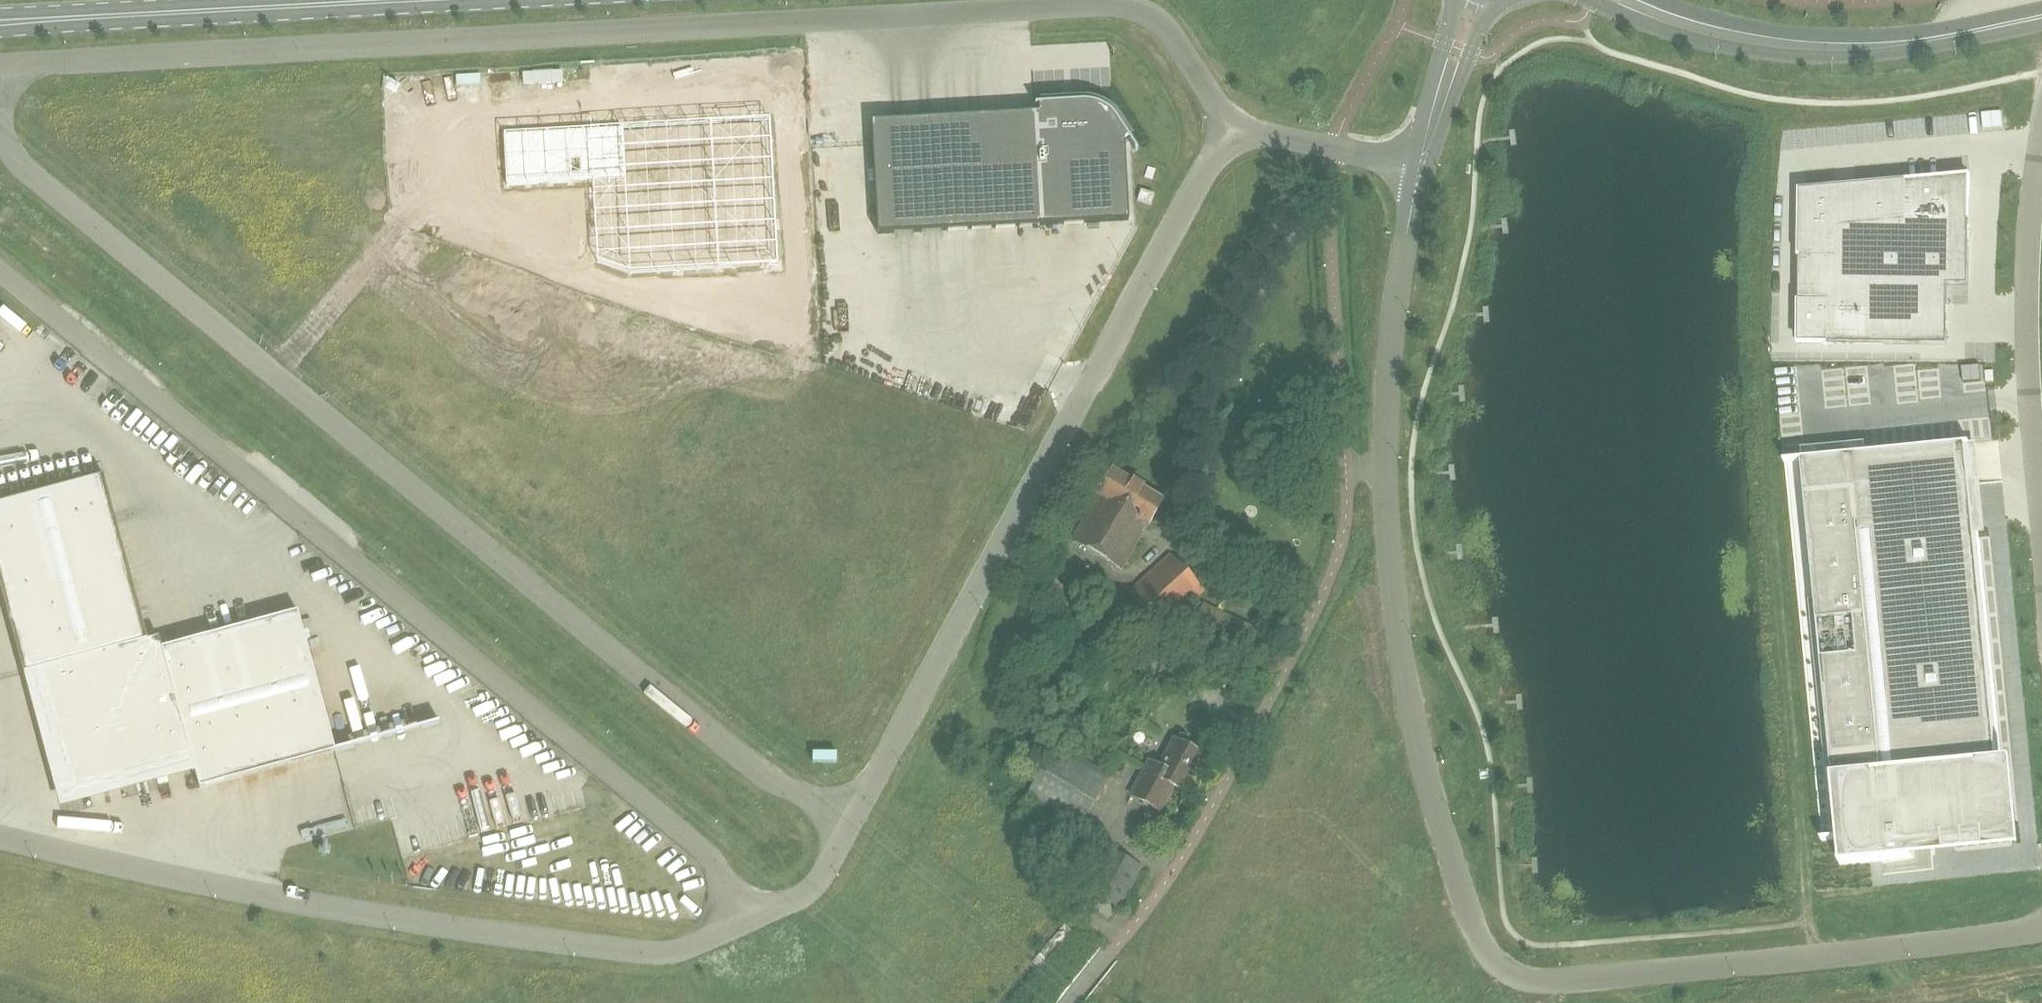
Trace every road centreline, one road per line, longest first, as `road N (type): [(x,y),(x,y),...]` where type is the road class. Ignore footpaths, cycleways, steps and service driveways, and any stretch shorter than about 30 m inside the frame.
road 1 (unclassified): [(0,67),(1107,2),(1149,12),(1169,31),(1233,123)]
road 2 (unclassified): [(840,837),(18,164),(2,134),(0,70)]
road 3 (unclassified): [(2041,928),(1531,982),(1501,967),(1471,917),(1411,703),(1388,536),(1389,466)]
road 4 (unclassified): [(0,270),(683,838),(727,881),(738,909)]
road 5 (unclassified): [(1233,123),(840,837)]
road 6 (unclassified): [(738,909),(704,936),(657,950),(572,943),(301,902),(0,833)]
road 7 (unclassified): [(1070,1002),(1224,789),(1334,569),(1344,540),(1347,467),(1389,466)]
road 8 (secondary): [(1630,0),(1720,33),(1835,46),(1917,42),(2041,16)]
road 9 (secondary): [(394,0),(0,23)]
road 10 (unclassified): [(2041,125),(2027,242),(2041,516)]
road 11 (unclassified): [(1389,466),(1397,303),(1423,167)]
road 12 (unclassified): [(1423,167),(1233,123)]
road 13 (unclassified): [(1423,167),(1474,0)]
road 14 (unclassified): [(840,837),(822,875),(774,908),(738,909)]

